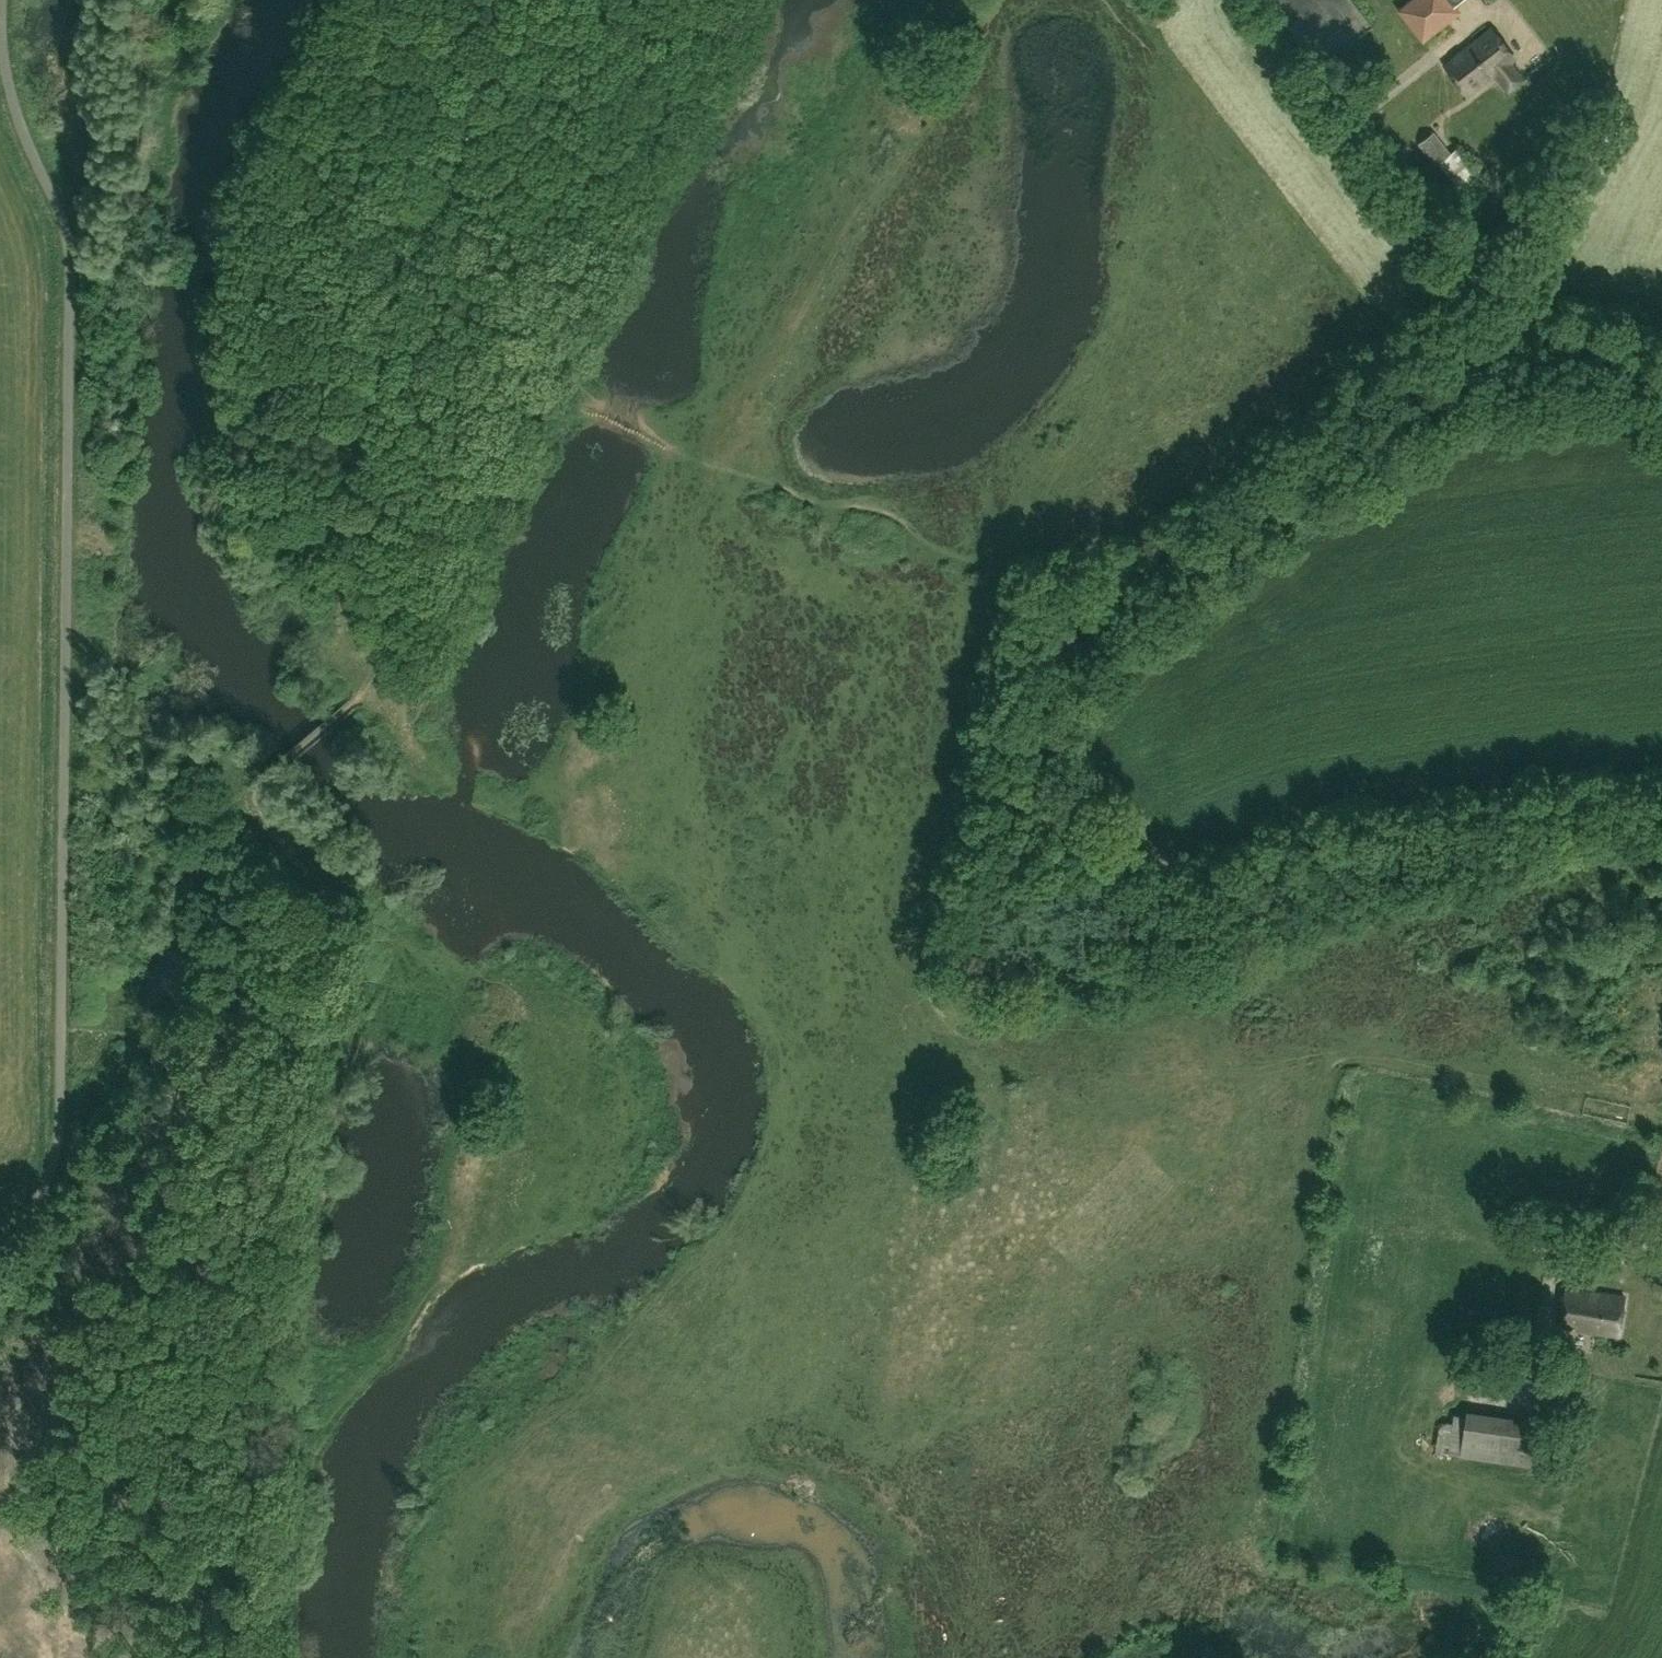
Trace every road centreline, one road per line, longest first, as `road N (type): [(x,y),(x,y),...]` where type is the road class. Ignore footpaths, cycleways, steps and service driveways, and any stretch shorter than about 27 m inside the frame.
road 1 (unclassified): [(1661,366),(1576,343),(1517,310)]

